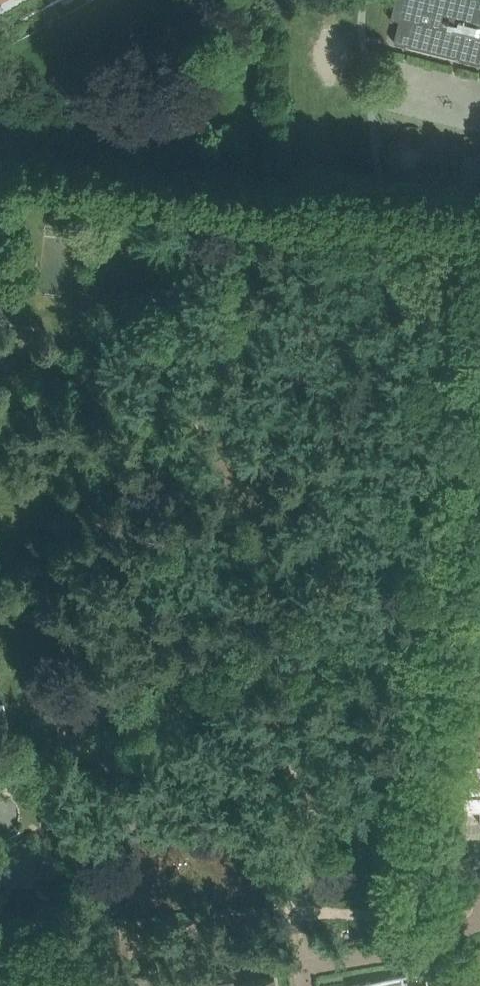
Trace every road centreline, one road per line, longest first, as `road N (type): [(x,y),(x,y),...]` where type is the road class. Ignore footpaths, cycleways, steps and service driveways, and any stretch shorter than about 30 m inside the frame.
road 1 (residential): [(457,928),(432,947),(310,970),(306,985)]

